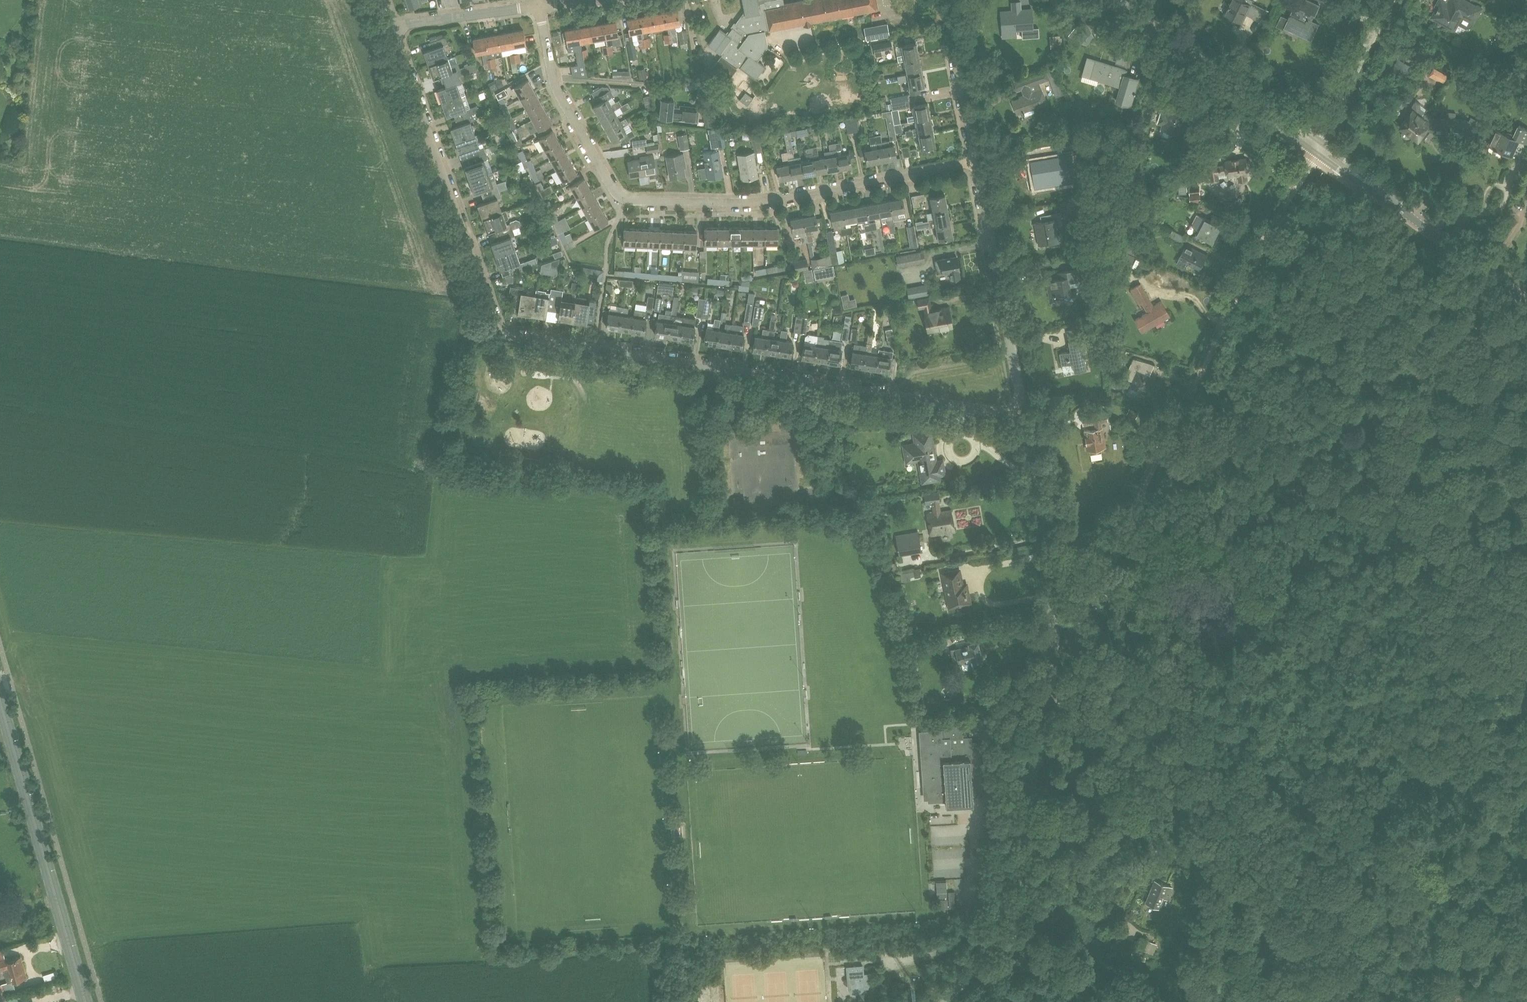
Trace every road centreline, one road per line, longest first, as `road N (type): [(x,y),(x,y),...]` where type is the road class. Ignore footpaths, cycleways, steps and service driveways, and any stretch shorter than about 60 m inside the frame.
road 1 (track): [(1233,1001),(1291,934),(1378,869),(1404,828),(1394,805),(1367,778),(1306,741),(1254,726),(1232,705),(1228,663),(1218,648),(1165,614),(1309,543),(1414,546),(1491,524),(1526,526)]
road 2 (residential): [(1024,415),(499,335),(391,26)]
road 3 (residential): [(976,160),(767,201),(626,199),(554,83),(538,6)]
road 4 (unclassified): [(944,1001),(1015,933),(1055,617)]
road 5 (track): [(1526,517),(1417,419),(1272,309),(1247,279)]
road 6 (track): [(1247,279),(1095,583)]
road 7 (primary): [(85,1001),(0,704)]
road 8 (residential): [(1024,415),(976,160)]
road 9 (unclassified): [(1055,617),(1024,415)]
road 10 (primary): [(1526,301),(1377,190)]
road 11 (primary): [(1250,98),(1119,0)]
road 12 (residential): [(976,160),(947,0)]
road 13 (residential): [(1320,141),(1390,0)]
road 14 (residential): [(391,26),(538,6)]
road 15 (track): [(1526,856),(1474,830),(1404,828)]

